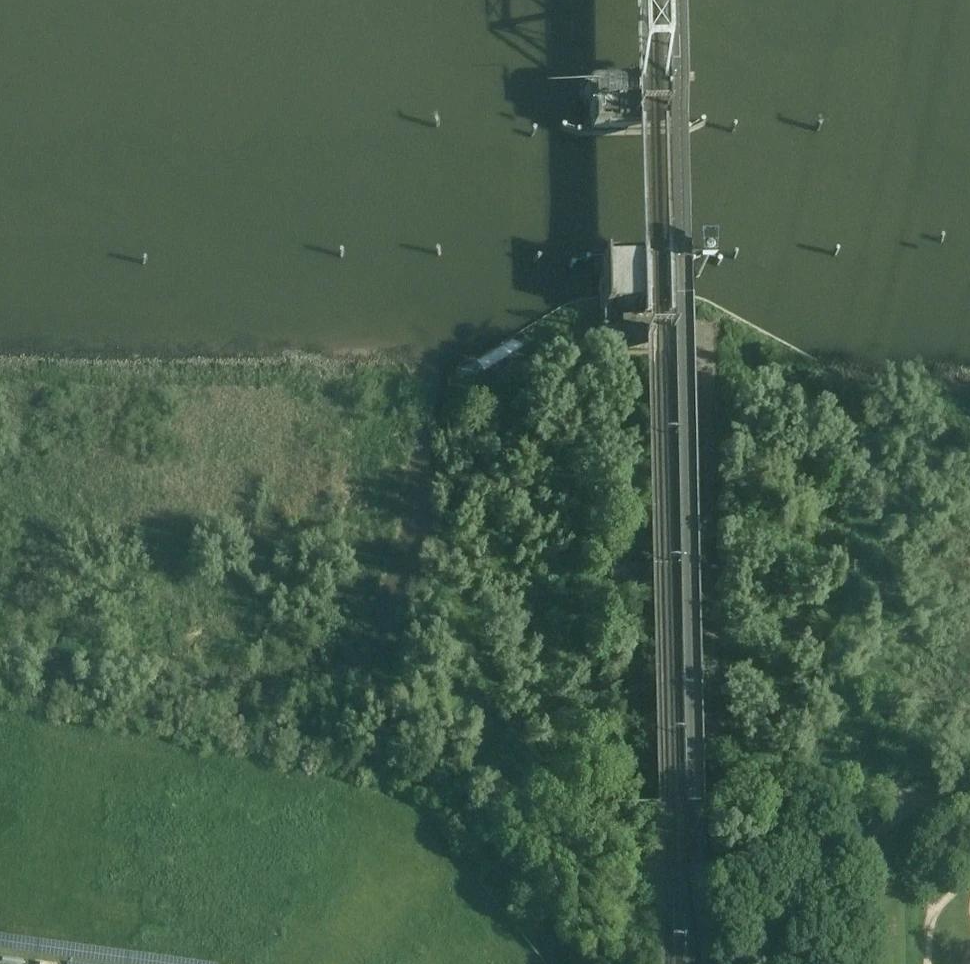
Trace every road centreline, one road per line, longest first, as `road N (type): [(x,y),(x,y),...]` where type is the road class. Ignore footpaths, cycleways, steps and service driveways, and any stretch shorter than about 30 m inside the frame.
road 1 (track): [(931,800),(759,764),(720,716),(709,331)]

